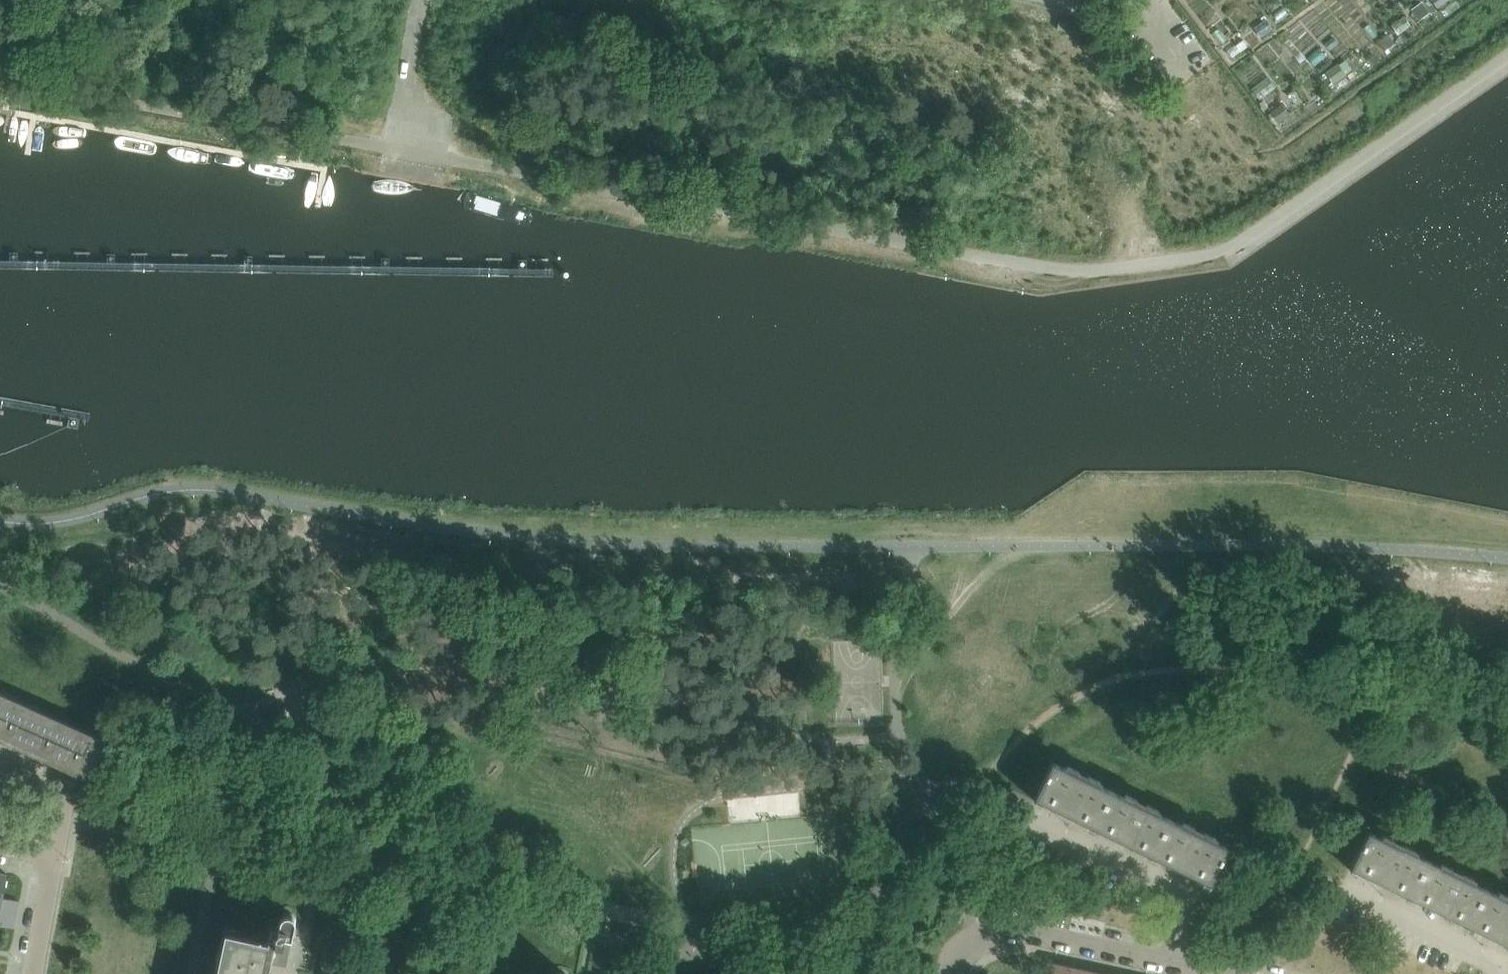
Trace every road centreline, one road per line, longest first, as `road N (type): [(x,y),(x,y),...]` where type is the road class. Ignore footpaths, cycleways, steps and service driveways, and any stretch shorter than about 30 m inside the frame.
road 1 (unclassified): [(0,76),(1093,270),(1234,245),(1507,59)]
road 2 (residential): [(1168,959),(1183,896),(1029,820)]
road 3 (residential): [(951,973),(975,944),(1028,928),(1168,959)]
road 4 (residential): [(1501,973),(1346,894)]
road 5 (residential): [(58,853),(67,794),(0,763)]
road 6 (residential): [(58,853),(35,973)]

